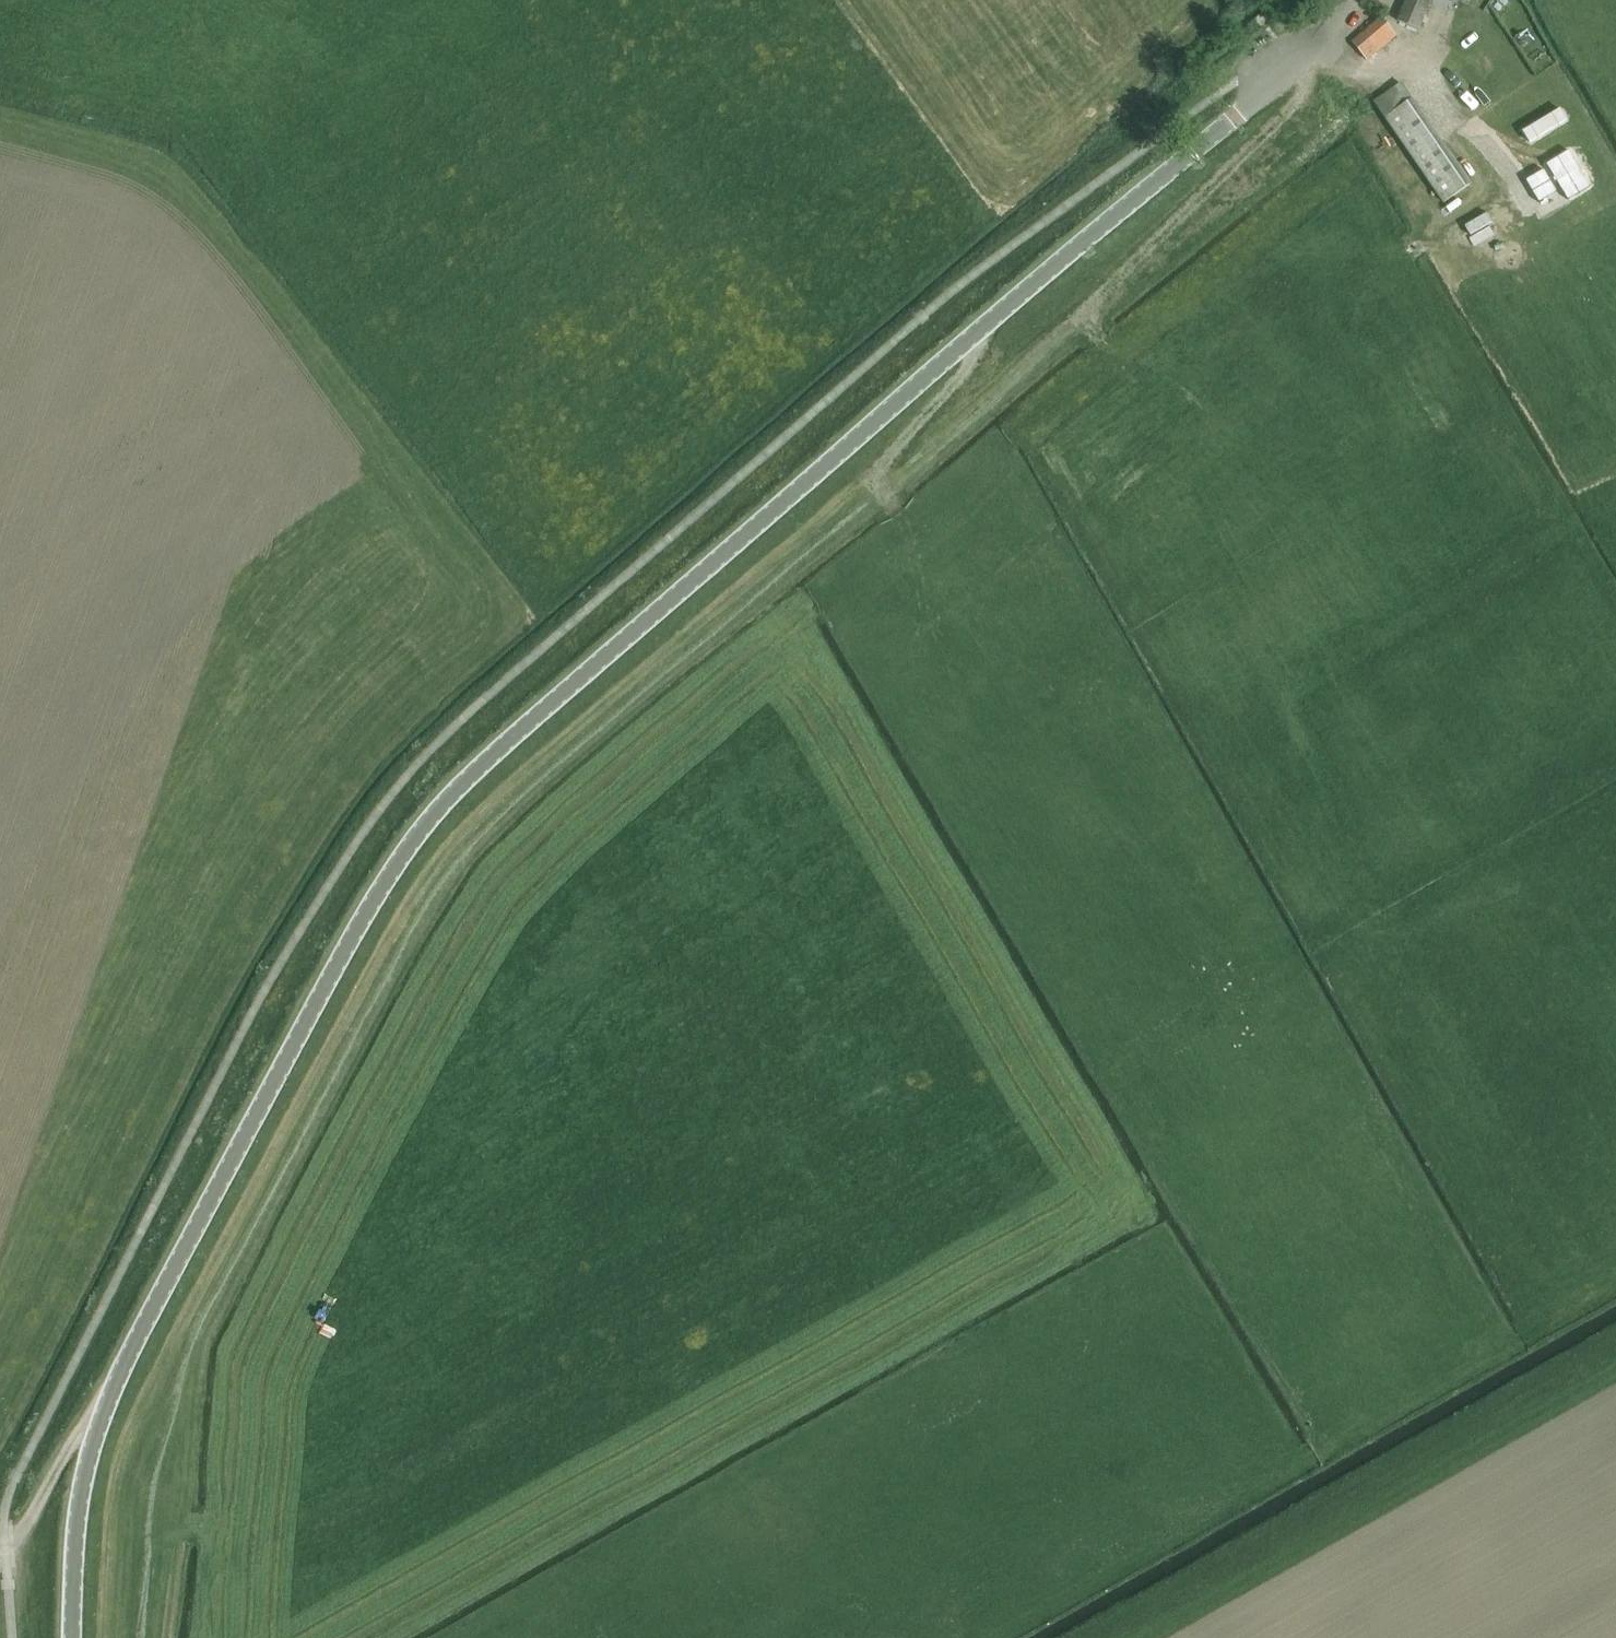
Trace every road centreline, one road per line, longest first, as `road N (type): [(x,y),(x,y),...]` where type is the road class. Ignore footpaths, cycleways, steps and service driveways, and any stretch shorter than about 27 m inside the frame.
road 1 (unclassified): [(73,1637),(80,1491),(102,1420),(153,1307),(408,848),(461,786),(526,728),(974,333),(1302,59),(1347,0)]

